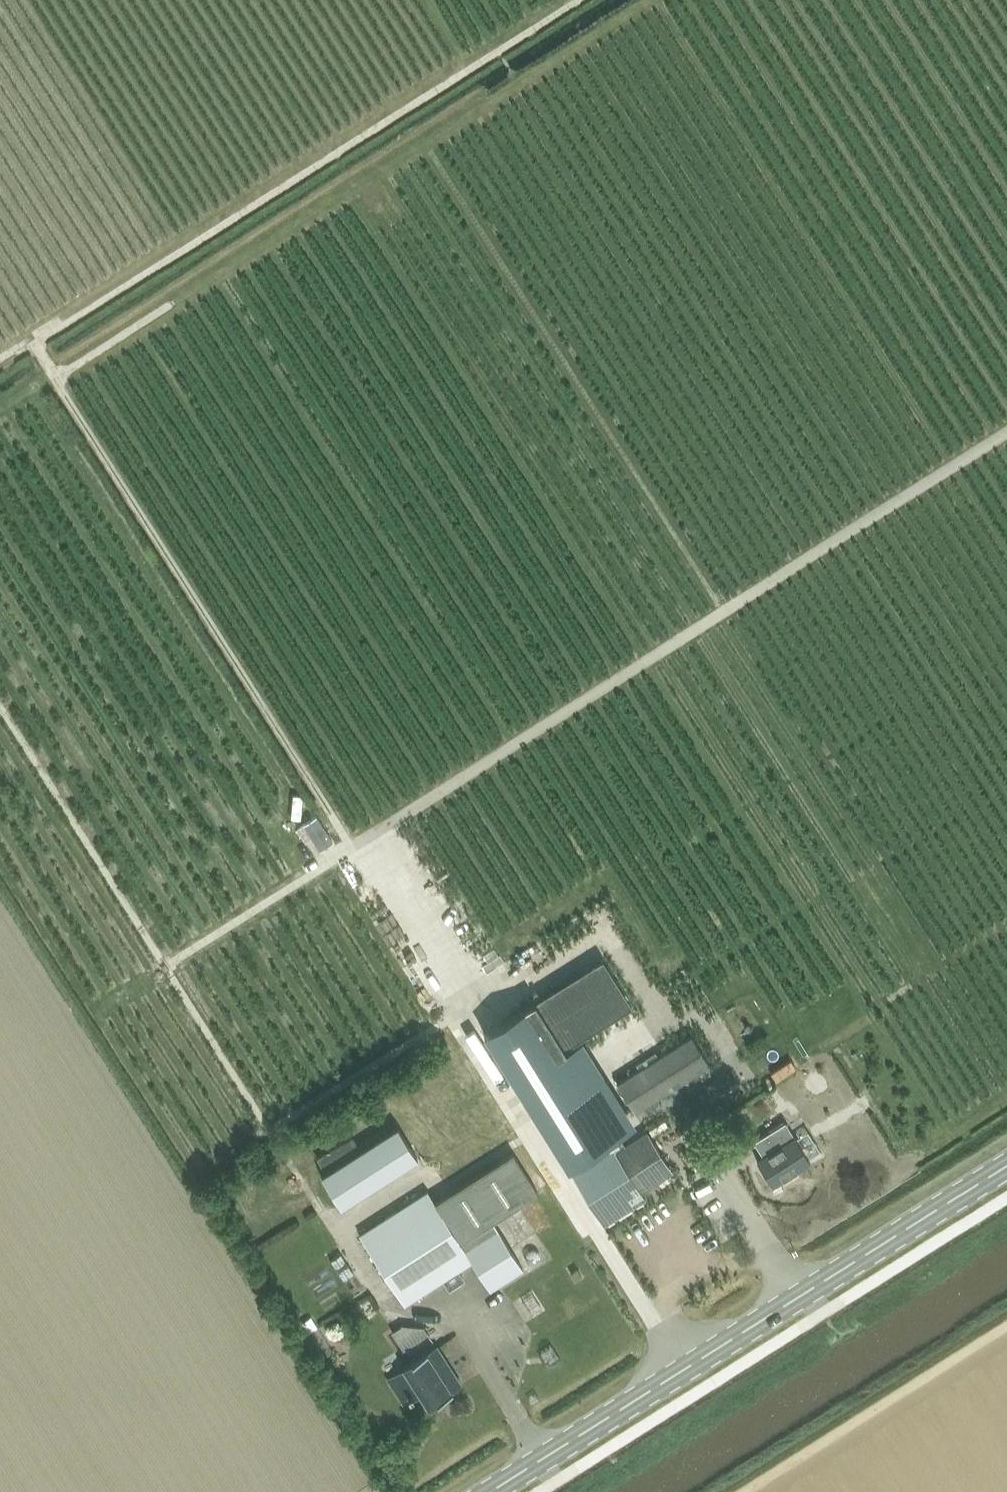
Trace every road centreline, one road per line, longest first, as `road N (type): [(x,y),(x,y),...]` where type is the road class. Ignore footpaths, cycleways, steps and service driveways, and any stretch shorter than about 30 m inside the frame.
road 1 (secondary): [(493,1491),(1006,1167)]

